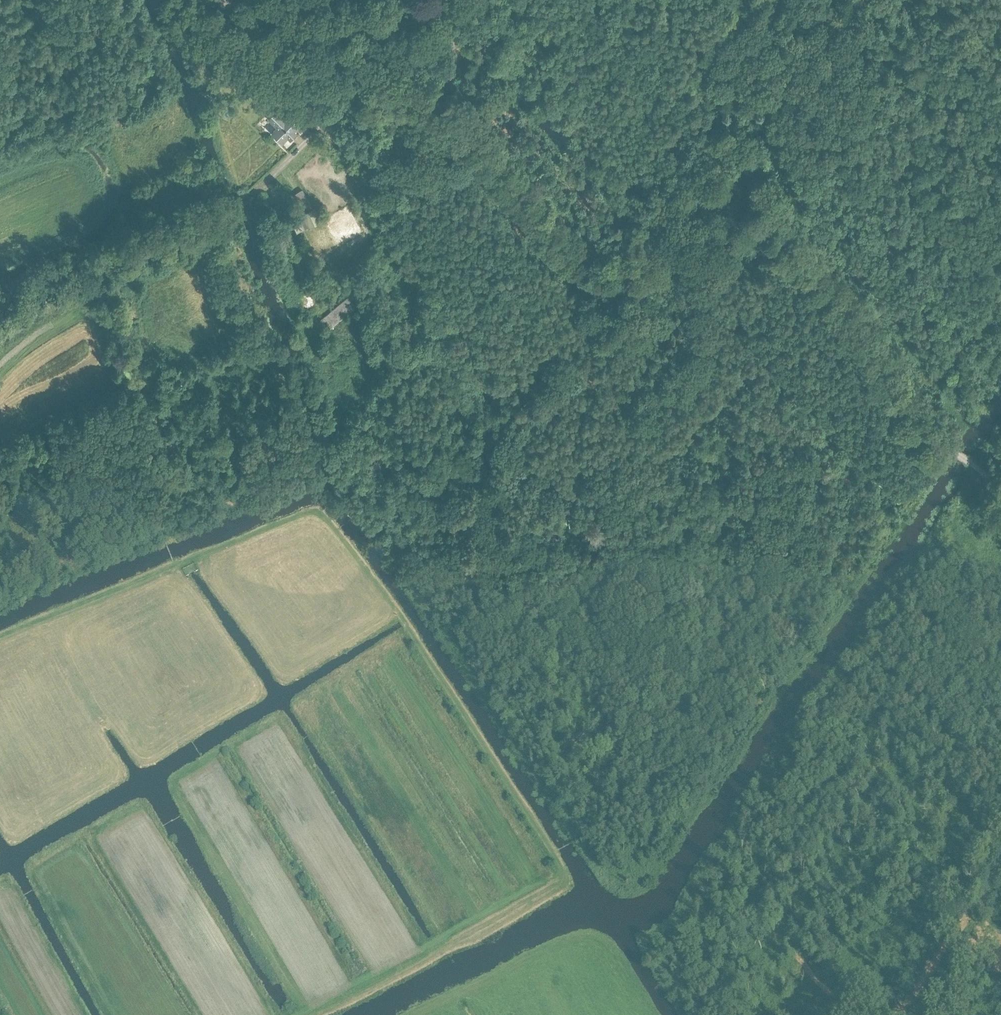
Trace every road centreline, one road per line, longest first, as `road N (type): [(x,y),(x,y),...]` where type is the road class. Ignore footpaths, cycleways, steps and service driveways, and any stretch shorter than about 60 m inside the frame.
road 1 (track): [(1000,493),(900,396),(872,342),(744,176),(723,168),(699,177)]
road 2 (track): [(699,177),(648,252),(628,267),(595,261),(566,242),(441,104),(356,88)]
road 3 (track): [(0,638),(295,518),(314,515),(334,530)]
road 4 (track): [(174,0),(188,20),(310,110),(339,106)]

